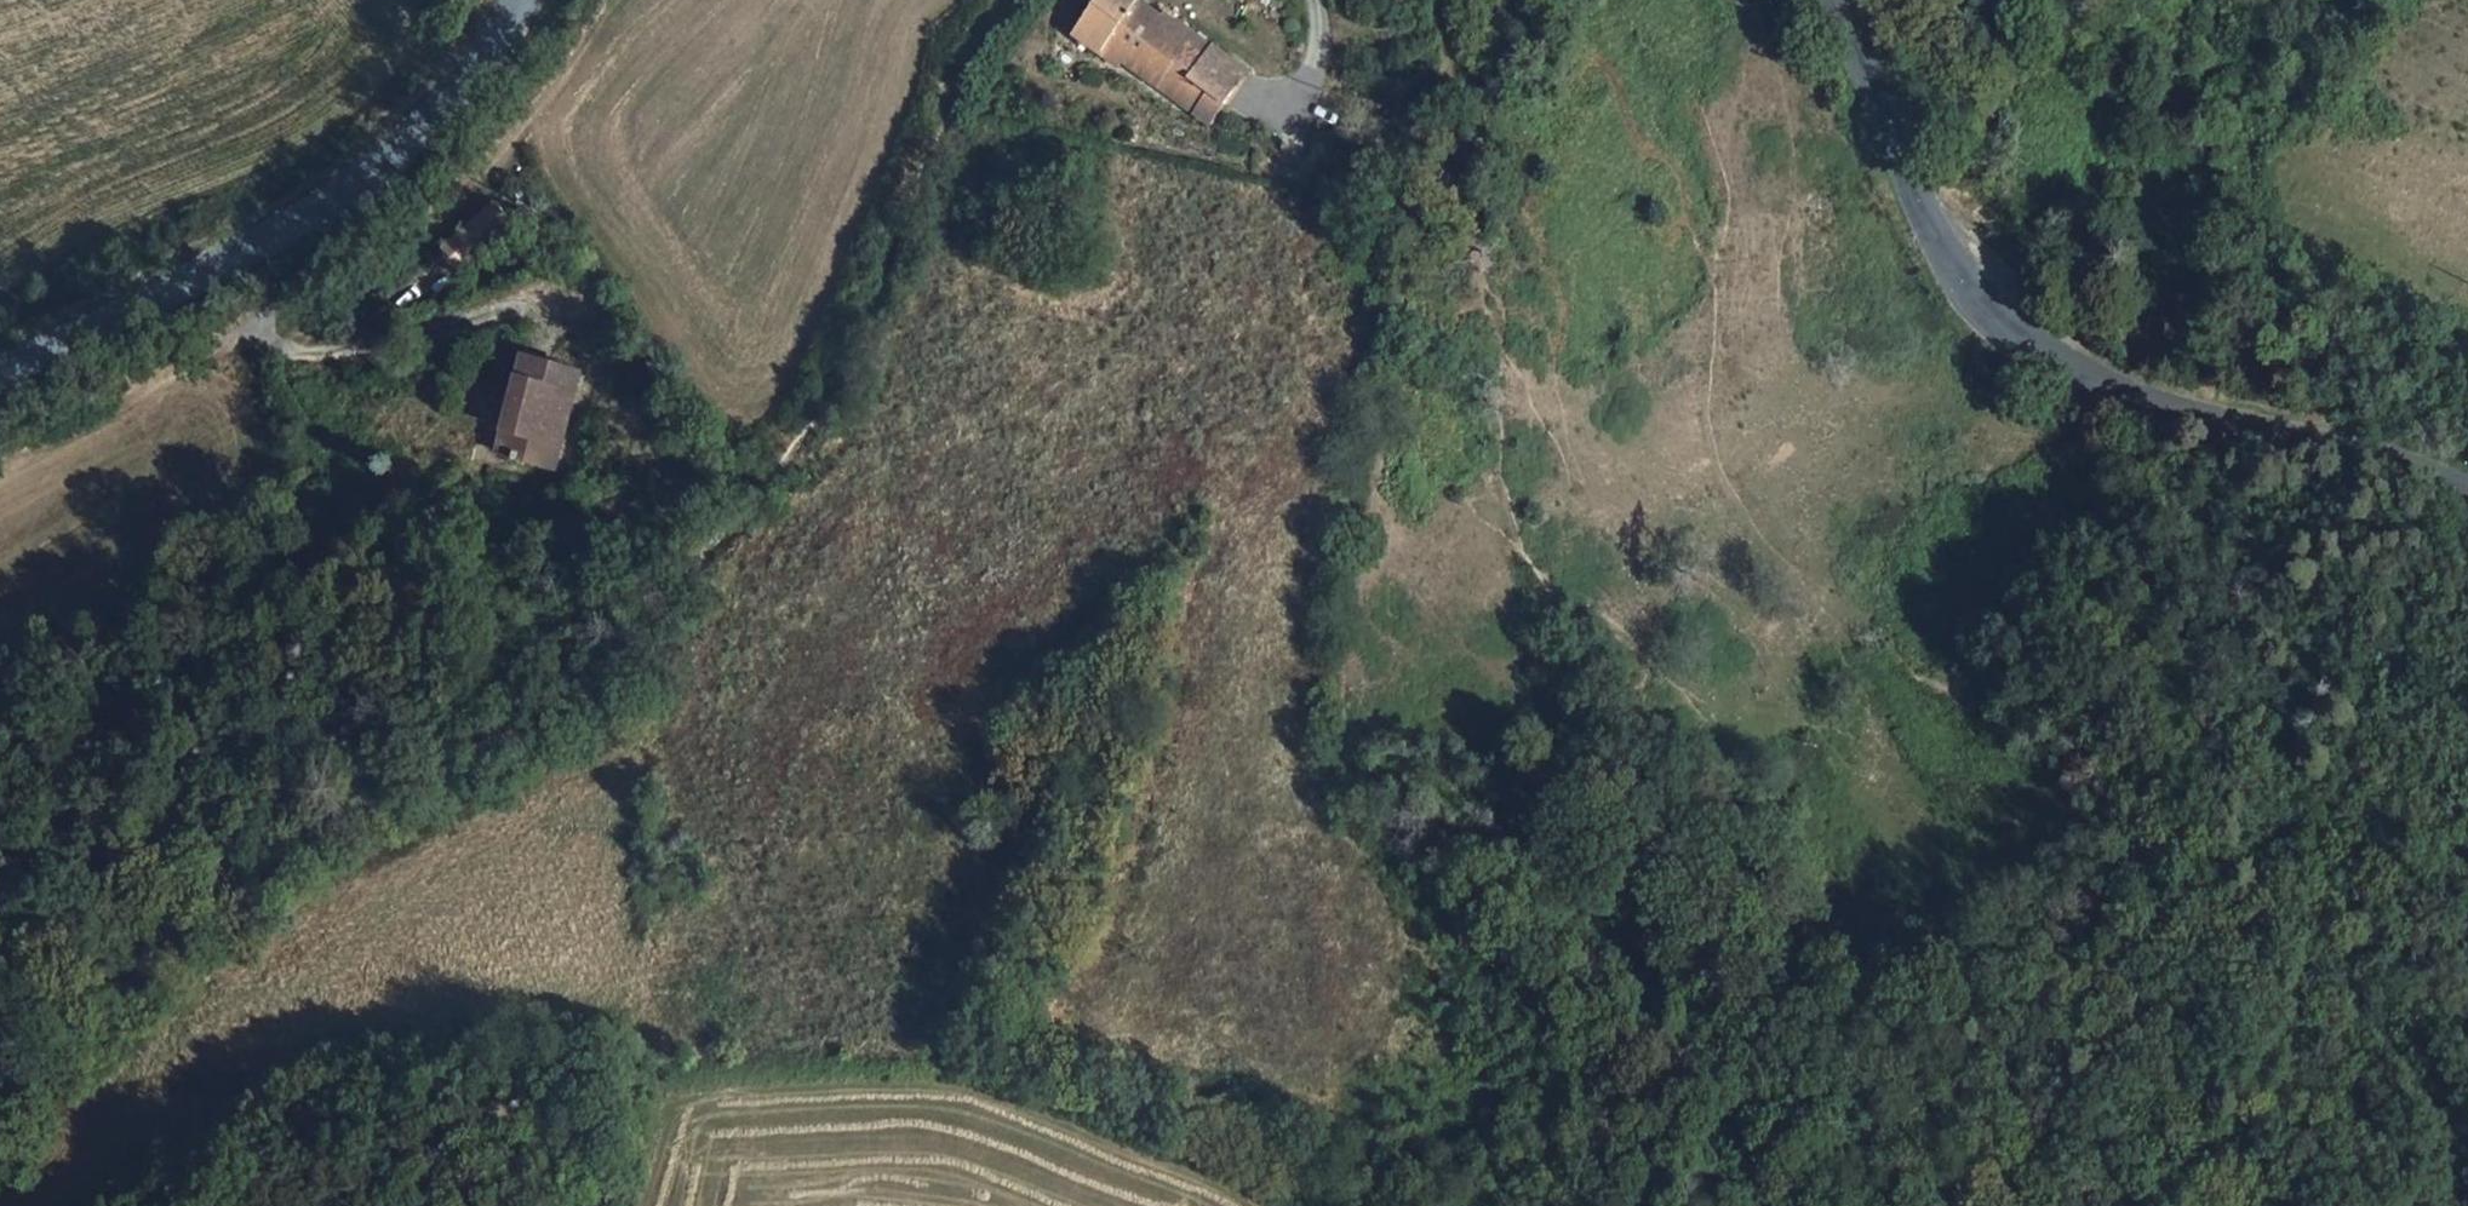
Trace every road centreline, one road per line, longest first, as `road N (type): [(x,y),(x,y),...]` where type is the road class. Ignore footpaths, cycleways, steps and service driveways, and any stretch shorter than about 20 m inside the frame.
road 1 (track): [(0,1102),(362,830),(567,701),(716,550),(845,391),(907,193),(963,65),(1035,0)]
road 2 (secondary): [(2467,506),(2029,343),(1943,263),(1862,34),(1834,0)]
road 3 (secondary): [(0,368),(364,167),(518,0)]

